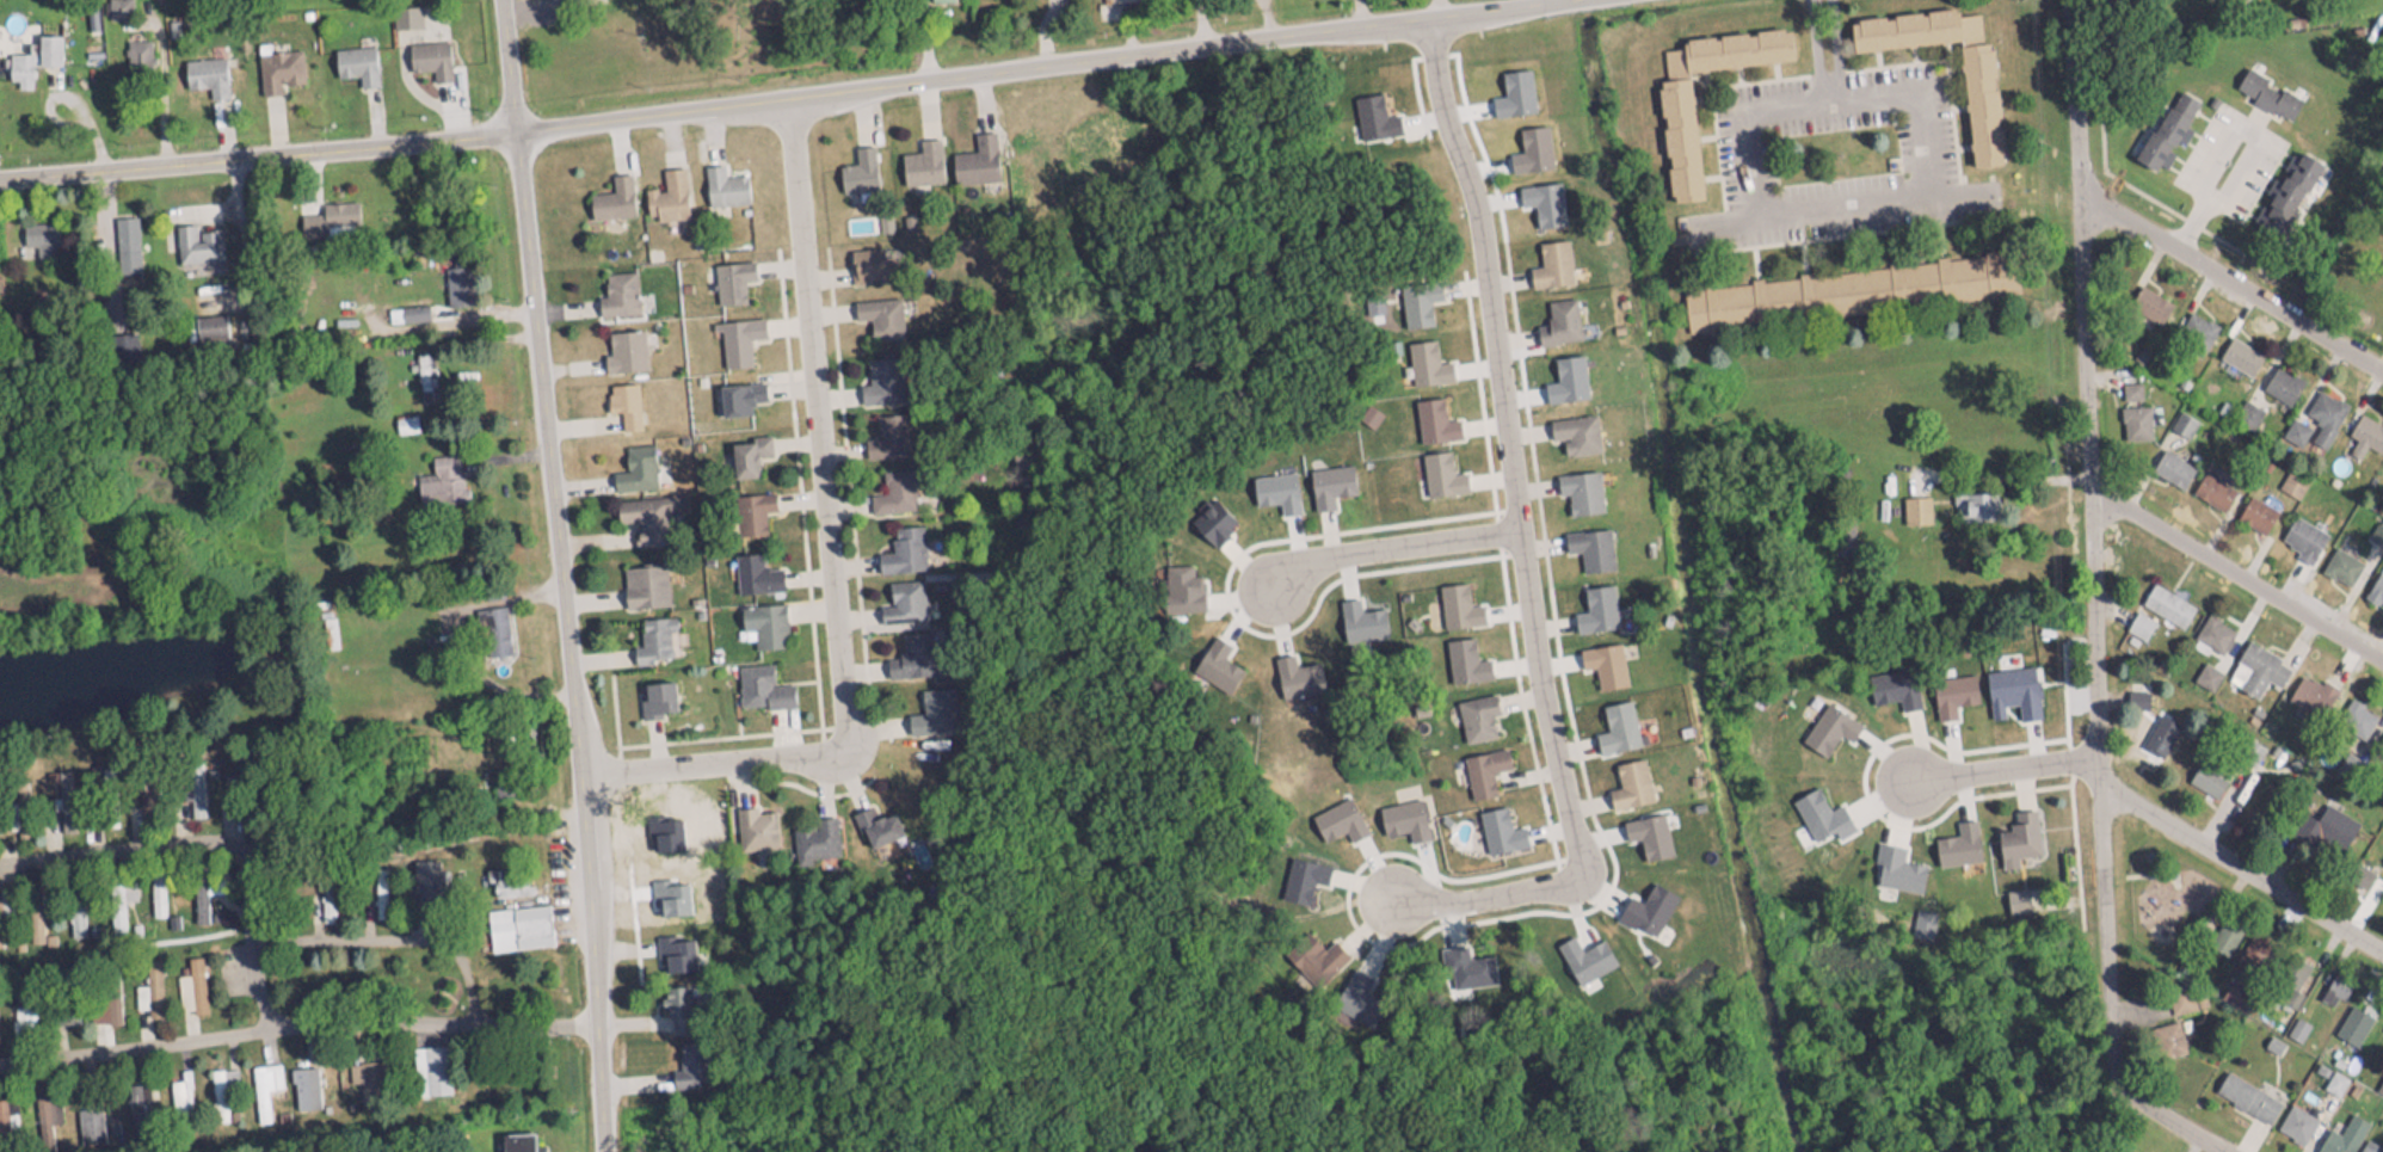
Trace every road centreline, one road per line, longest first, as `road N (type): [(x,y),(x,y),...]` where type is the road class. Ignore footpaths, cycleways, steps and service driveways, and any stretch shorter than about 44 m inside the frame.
road 1 (residential): [(1616,0),(511,133),(0,175)]
road 2 (residential): [(595,1151),(581,774),(497,0)]
road 3 (residential): [(2106,1079),(2064,0)]
road 4 (residential): [(1428,21),(1445,109),(1484,232),(1540,688),(1578,849),(1563,887),(1495,904),(1403,902)]
road 5 (residential): [(784,103),(842,749),(821,757),(581,774)]
road 6 (residential): [(472,1033),(266,1031),(248,978),(240,858)]
road 7 (residential): [(2382,377),(2179,253),(2075,203)]
road 8 (residential): [(2382,675),(2088,500)]
road 9 (residential): [(2382,957),(2098,784)]
road 10 (residential): [(472,1033),(445,953),(247,953)]
road 11 (residential): [(0,1066),(266,1031)]
road 12 (residential): [(1519,532),(1394,546),(1269,590)]
road 13 (residential): [(240,858),(223,851),(0,872)]
road 14 (residential): [(1907,782),(2096,758)]
road 15 (residential): [(2209,1151),(2129,1103),(2106,1079)]

